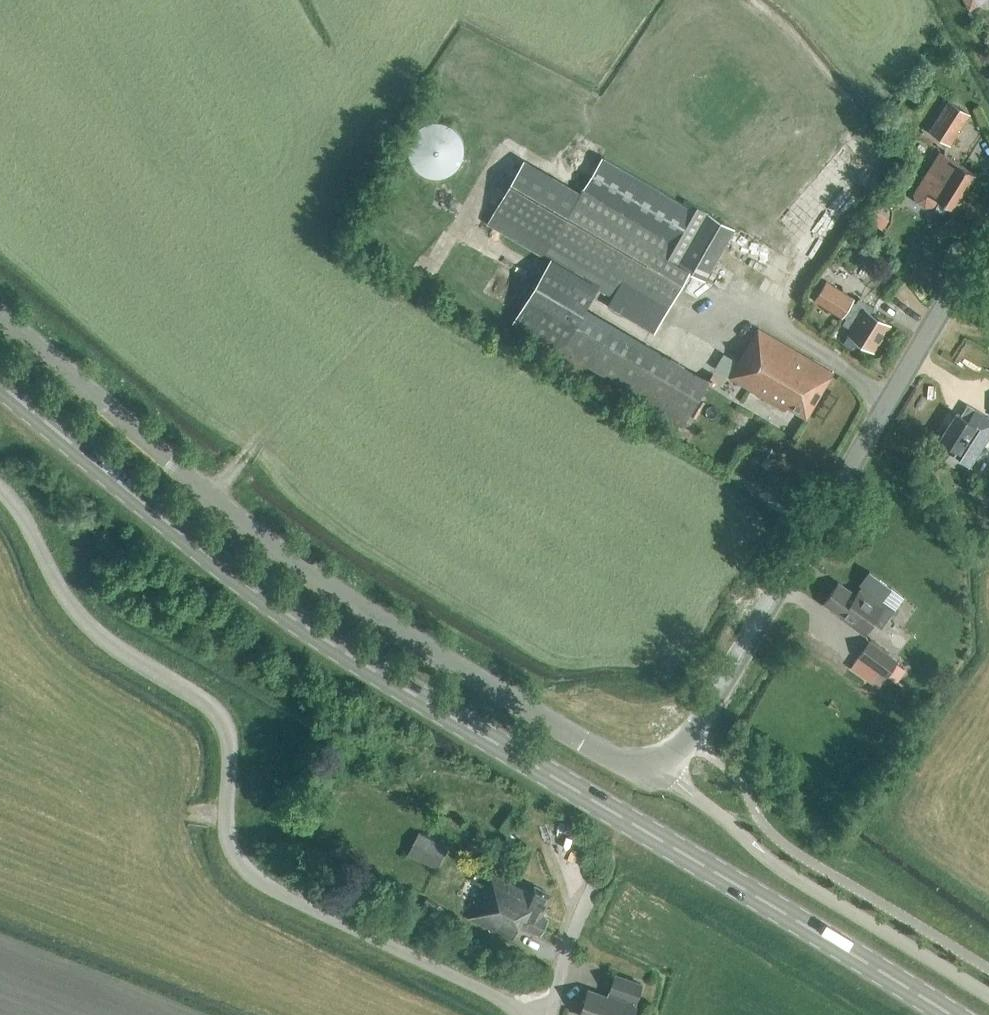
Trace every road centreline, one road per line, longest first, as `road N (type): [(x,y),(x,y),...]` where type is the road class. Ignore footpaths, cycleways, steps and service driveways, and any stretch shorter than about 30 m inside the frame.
road 1 (primary): [(950,1014),(288,616),(0,385)]
road 2 (tertiary): [(708,714),(666,764),(648,769),(615,757),(330,590),(0,318)]
road 3 (unclassified): [(0,489),(77,614),(198,697),(222,723),(230,757),(228,835),(248,873),(526,1014)]
road 4 (tertiary): [(708,714),(988,240)]
road 5 (track): [(988,997),(795,879),(697,798),(648,769)]
road 6 (unclassified): [(551,1014),(593,886)]

